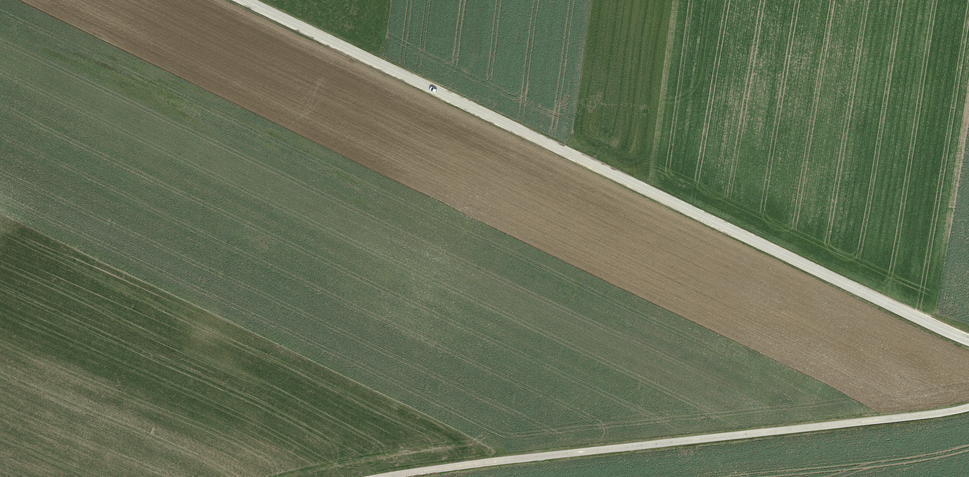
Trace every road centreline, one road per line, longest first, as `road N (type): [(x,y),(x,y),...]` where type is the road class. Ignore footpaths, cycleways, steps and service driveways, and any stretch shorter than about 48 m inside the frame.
road 1 (tertiary): [(968,340),(246,0)]
road 2 (track): [(386,476),(968,408)]

